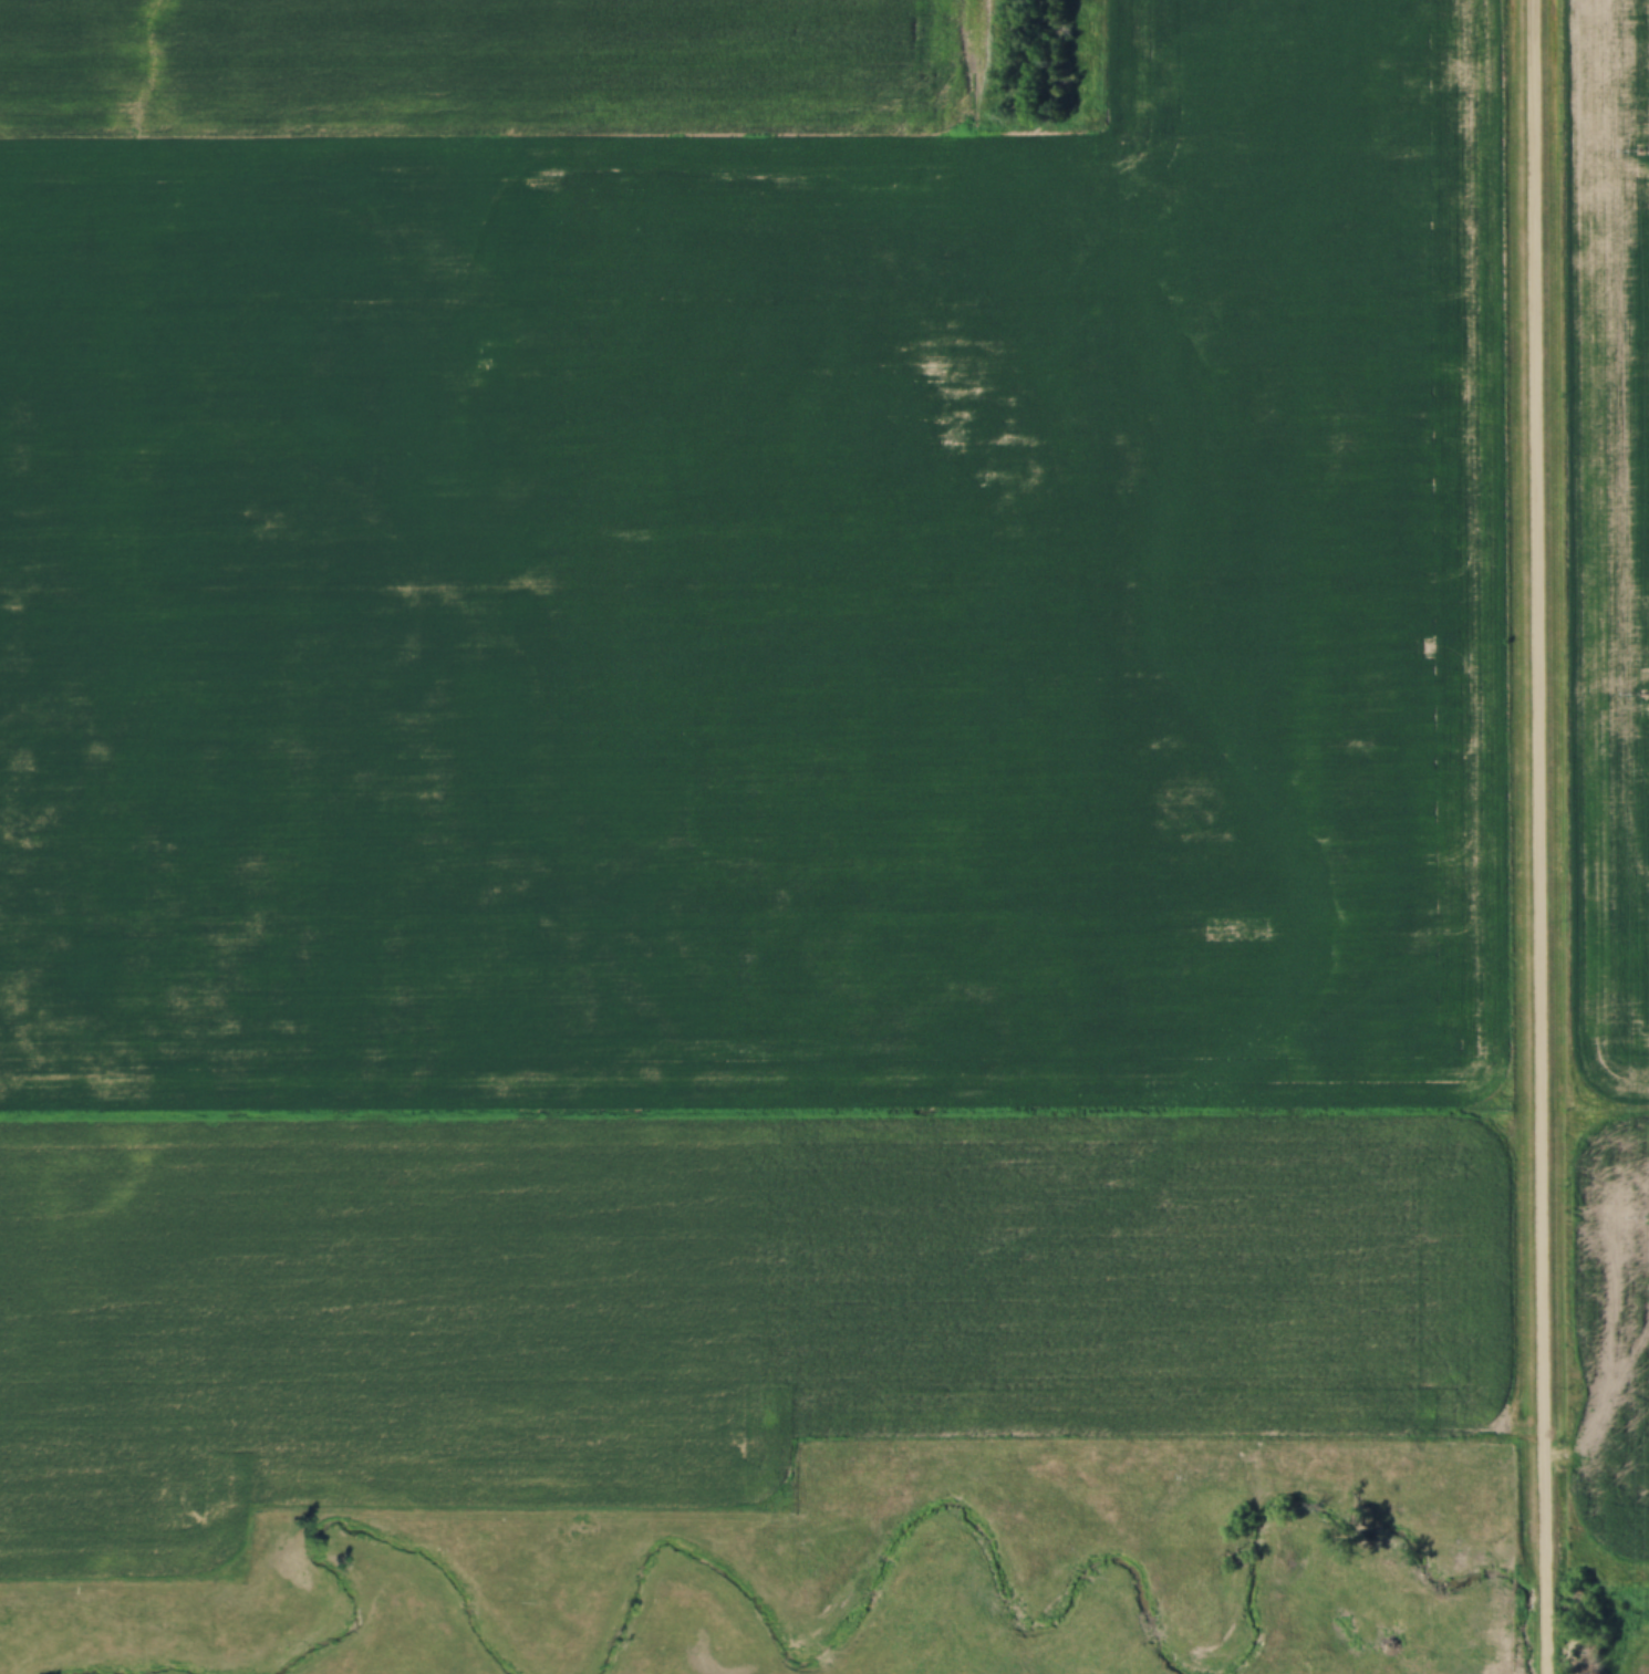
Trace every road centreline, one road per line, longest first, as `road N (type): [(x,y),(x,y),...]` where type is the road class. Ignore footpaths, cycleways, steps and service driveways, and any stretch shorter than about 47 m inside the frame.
road 1 (residential): [(1551,1673),(1539,0)]

